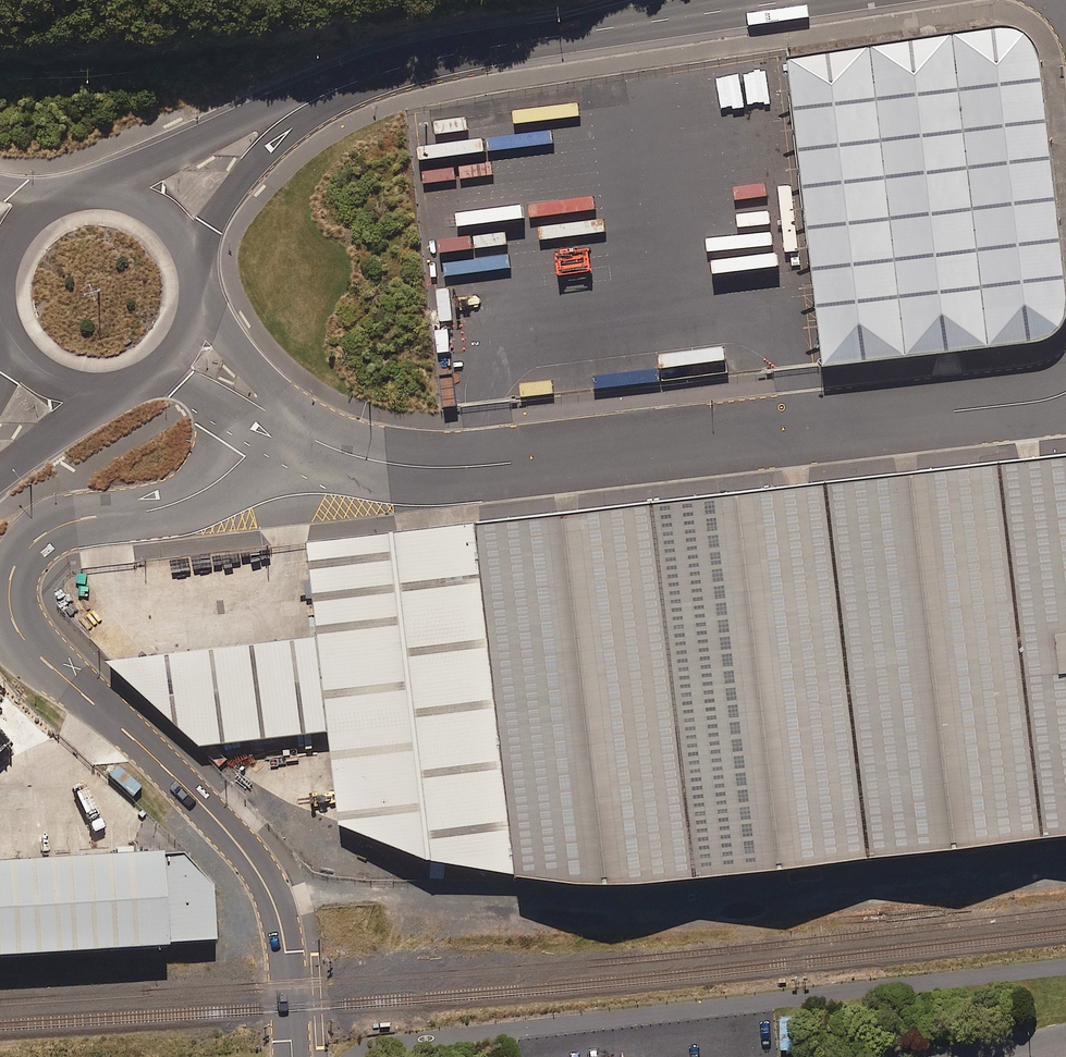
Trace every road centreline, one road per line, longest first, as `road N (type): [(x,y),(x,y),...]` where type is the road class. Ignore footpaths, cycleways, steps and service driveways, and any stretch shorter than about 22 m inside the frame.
road 1 (unclassified): [(292,1056),(282,931),(257,871),(183,786),(28,645),(9,602),(11,575),(37,539),(84,518),(145,512),(196,494),(235,467),(276,415)]
road 2 (unclassified): [(1065,393),(465,467),(373,460),(276,415)]
road 3 (track): [(274,903),(372,891),(643,903),(1065,868)]
road 4 (trunk): [(800,0),(440,56),(350,82)]
road 5 (trunk): [(107,192),(282,105),(350,82)]
road 6 (trunk): [(350,82),(267,152),(194,263)]
road 7 (unclassified): [(198,286),(276,415)]
road 8 (unclassified): [(276,415),(182,386),(131,387)]
road 9 (trunk): [(103,392),(0,474)]
road 10 (trunk): [(198,286),(177,354),(131,387)]

